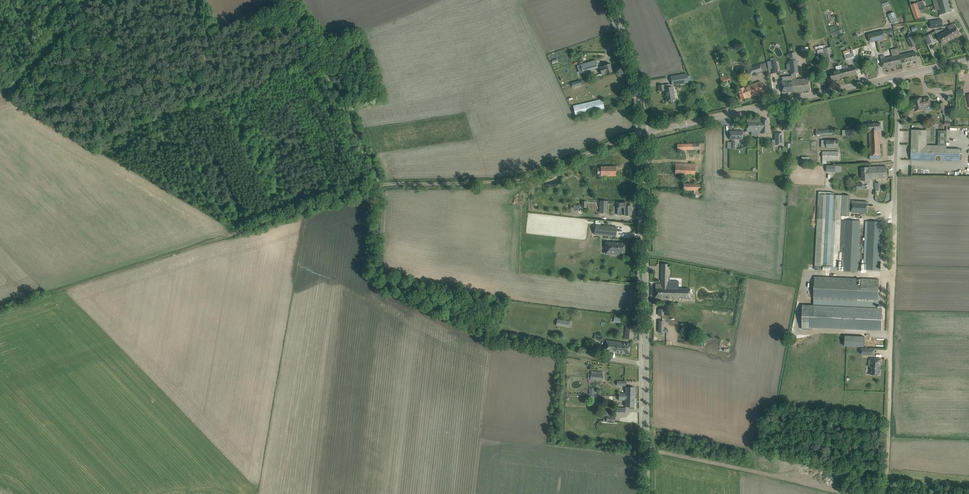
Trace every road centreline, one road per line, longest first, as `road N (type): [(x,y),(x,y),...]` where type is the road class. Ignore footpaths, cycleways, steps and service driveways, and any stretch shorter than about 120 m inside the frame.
road 1 (track): [(641,363),(494,337),(379,282),(380,185),(284,0)]
road 2 (tertiary): [(647,493),(644,133)]
road 3 (track): [(894,206),(886,493)]
road 4 (unclassified): [(644,133),(897,76)]
road 5 (track): [(856,493),(640,448)]
road 6 (tertiary): [(644,133),(613,0)]
road 7 (unclassified): [(894,206),(897,76)]

